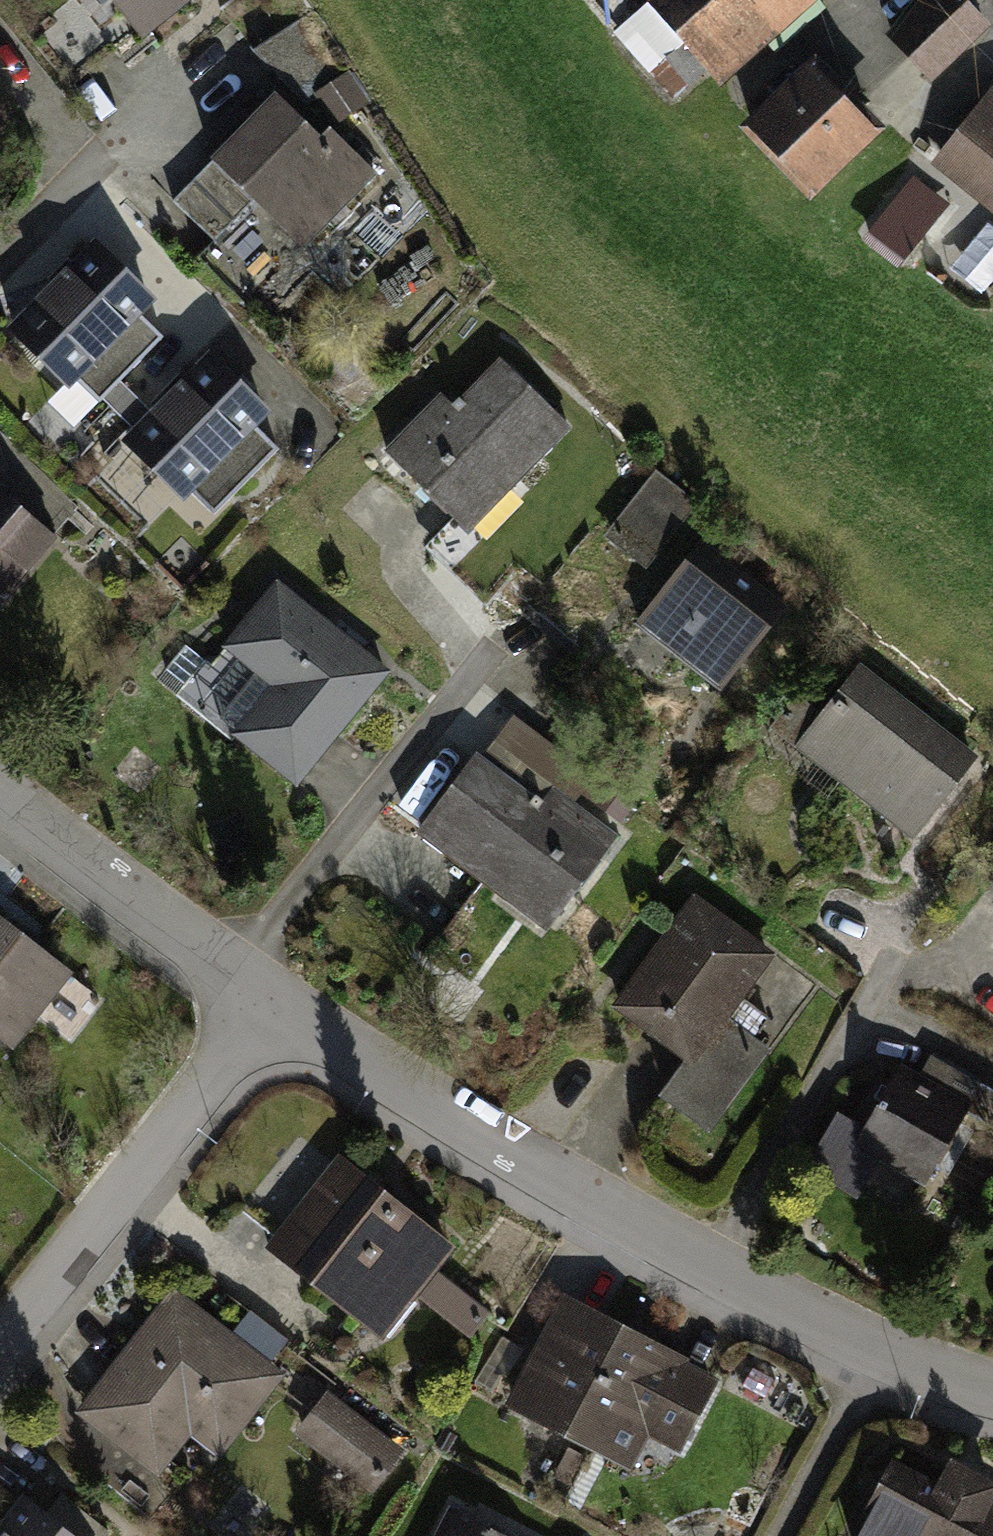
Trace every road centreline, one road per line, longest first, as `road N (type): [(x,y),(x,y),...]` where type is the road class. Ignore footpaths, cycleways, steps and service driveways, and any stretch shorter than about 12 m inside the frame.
road 1 (residential): [(992,1387),(873,1354),(711,1267),(490,1140),(279,1002)]
road 2 (residential): [(0,1354),(279,1002)]
road 3 (residential): [(279,1002),(0,799)]

